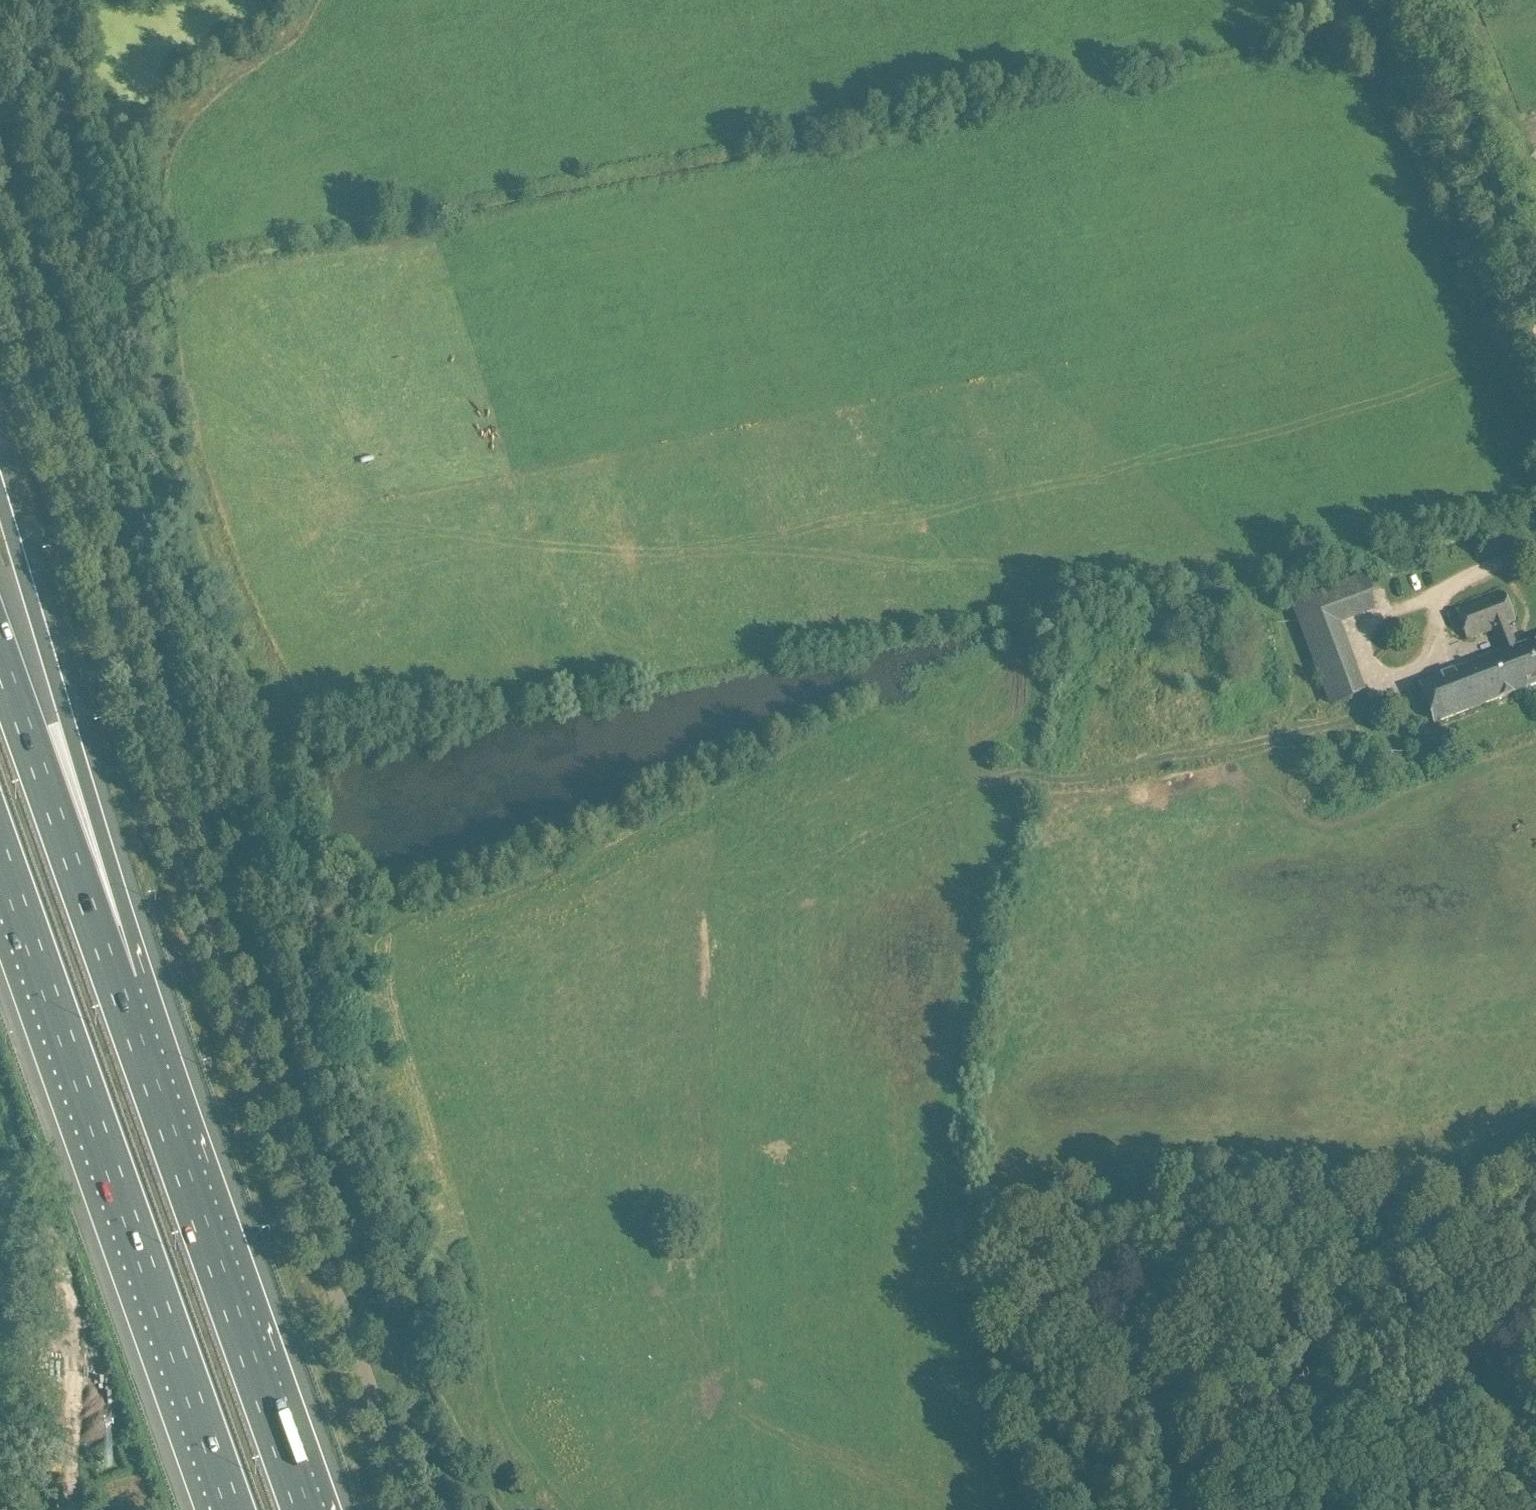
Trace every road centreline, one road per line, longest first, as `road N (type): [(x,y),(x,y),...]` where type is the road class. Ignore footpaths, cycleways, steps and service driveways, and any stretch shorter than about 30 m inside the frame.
road 1 (unclassified): [(426,1509),(393,1397),(331,1281),(0,269)]
road 2 (motorway): [(0,854),(233,1509)]
road 3 (motorway): [(304,1509),(118,988)]
road 4 (motorway): [(118,988),(67,719),(0,496)]
road 5 (track): [(1404,0),(1535,339)]
road 6 (motorway): [(118,988),(0,657)]

